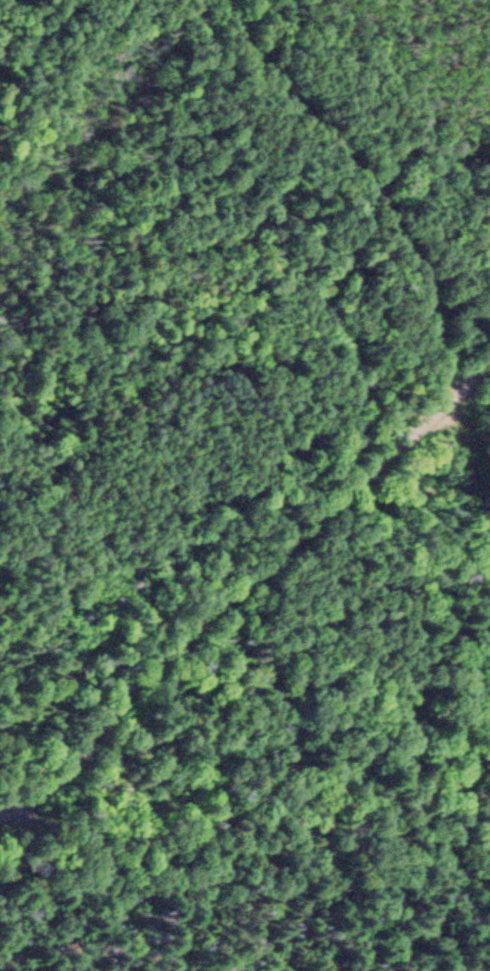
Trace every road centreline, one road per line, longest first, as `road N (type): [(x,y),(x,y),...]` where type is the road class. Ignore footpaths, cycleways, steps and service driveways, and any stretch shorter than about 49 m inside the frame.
road 1 (residential): [(0,799),(76,742),(140,657),(315,502),(489,363)]
road 2 (track): [(0,804),(489,839)]
road 3 (track): [(452,389),(441,315),(401,229),(360,169),(252,52),(229,0)]

